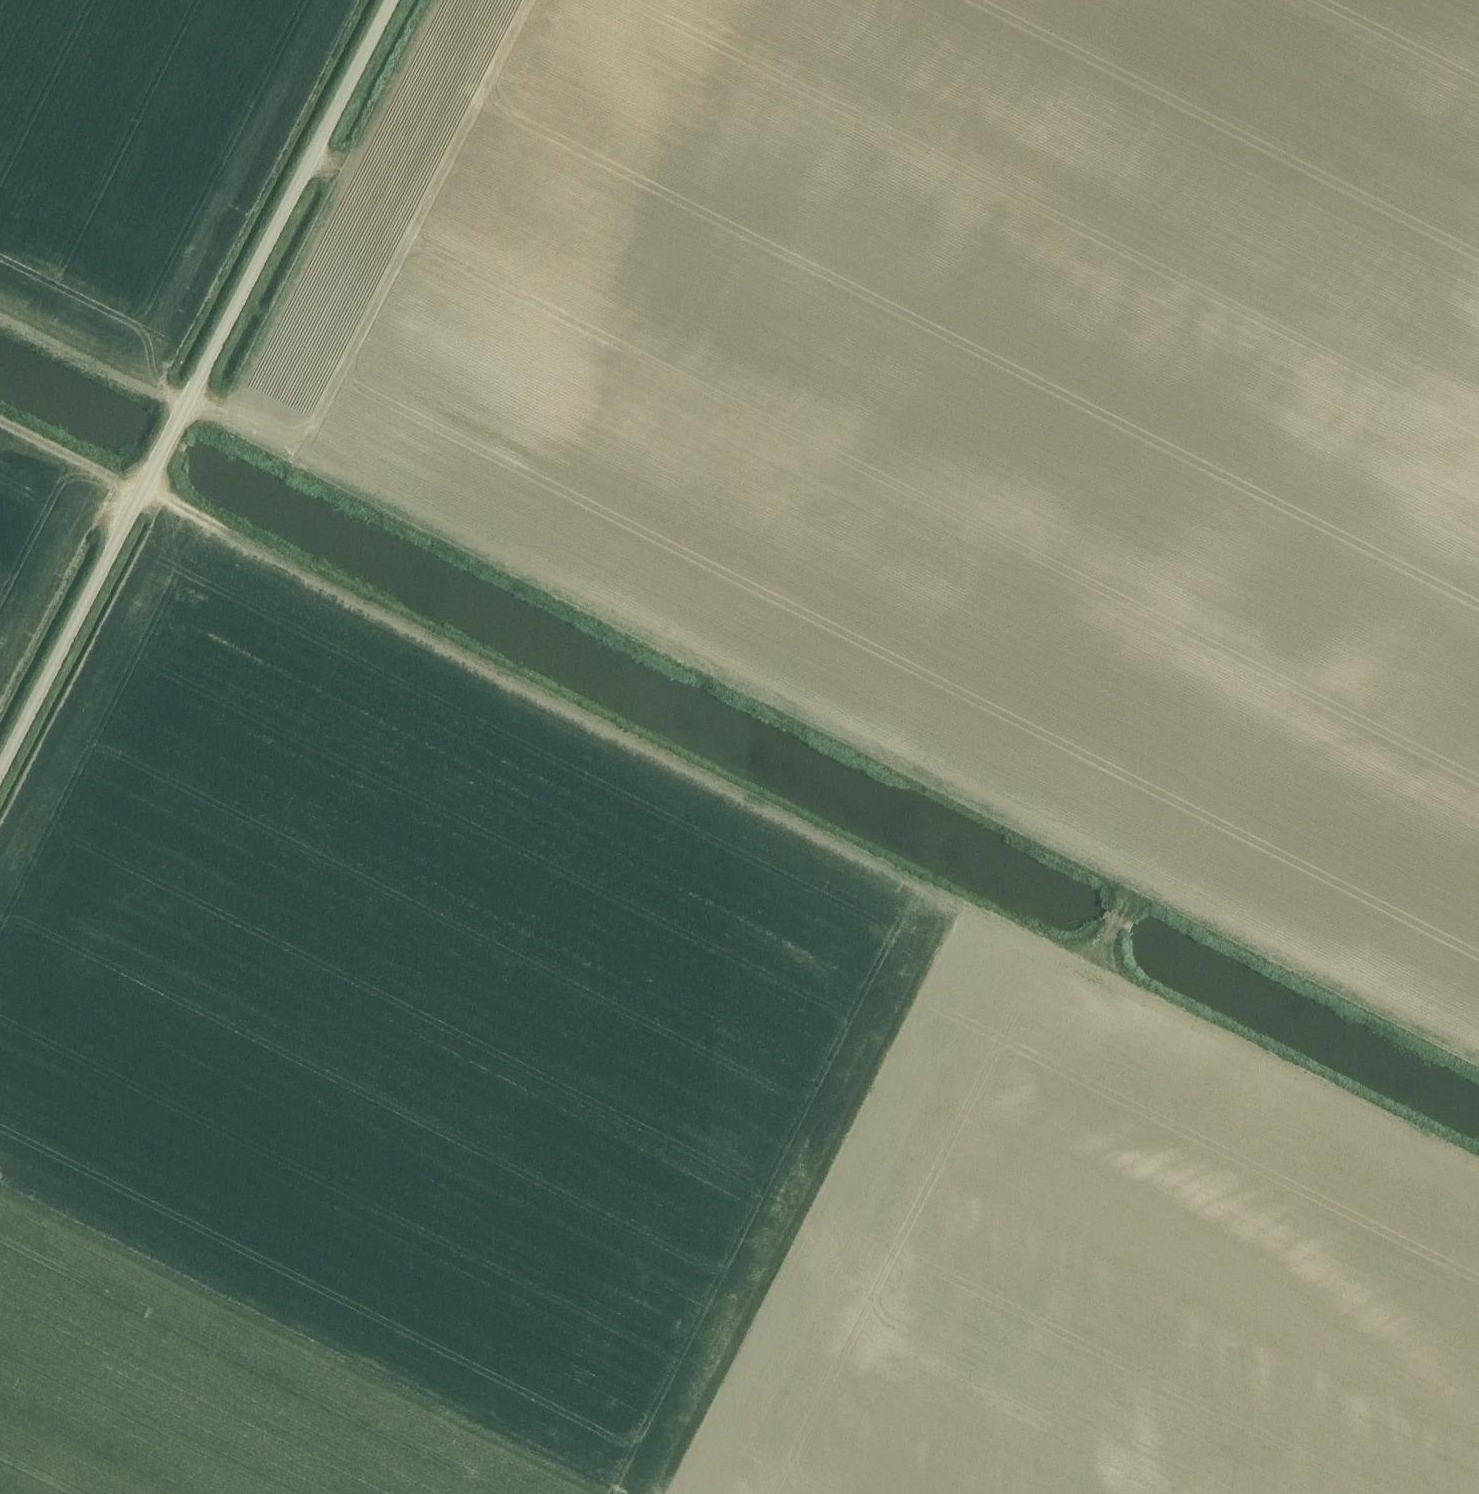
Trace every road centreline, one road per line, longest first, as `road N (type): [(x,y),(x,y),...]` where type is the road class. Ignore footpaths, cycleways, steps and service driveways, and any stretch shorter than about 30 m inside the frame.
road 1 (unclassified): [(0,780),(394,0)]

